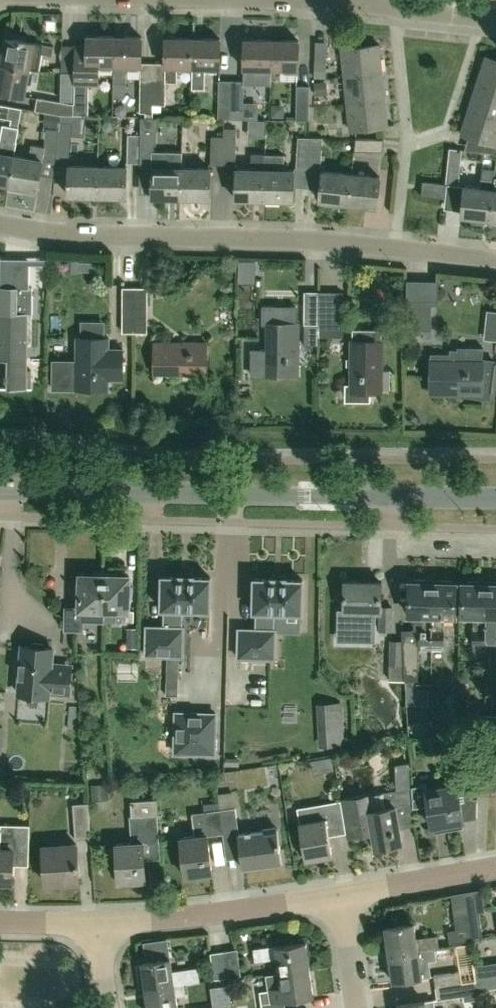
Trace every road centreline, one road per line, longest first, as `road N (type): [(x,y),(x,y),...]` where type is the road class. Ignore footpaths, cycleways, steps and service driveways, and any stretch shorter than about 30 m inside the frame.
road 1 (residential): [(495,259),(0,226)]
road 2 (tertiary): [(495,498),(0,489)]
road 3 (residential): [(342,896),(99,922)]
road 4 (residential): [(495,20),(302,0)]
road 5 (residential): [(495,869),(342,896)]

